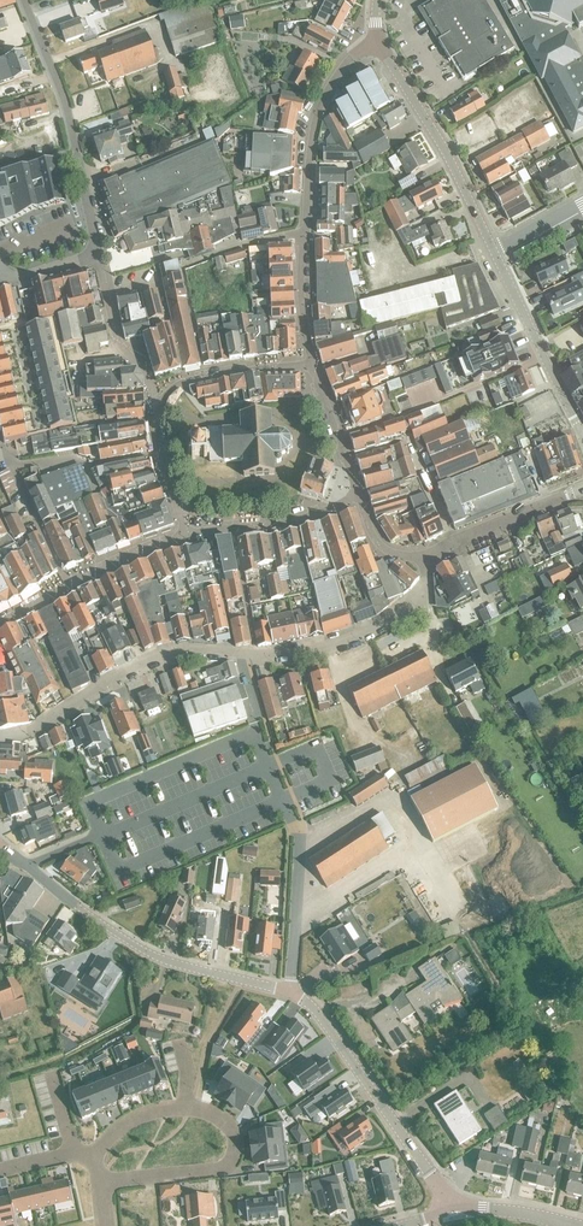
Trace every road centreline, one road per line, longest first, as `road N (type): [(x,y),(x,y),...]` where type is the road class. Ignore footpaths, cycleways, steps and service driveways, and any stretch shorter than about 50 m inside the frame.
road 1 (residential): [(449,1197),(310,1005),(145,952),(0,848)]
road 2 (residential): [(0,734),(43,725),(157,656),(189,648),(303,652),(350,638),(413,609),(426,595),(429,560)]
road 3 (residential): [(312,365),(300,288),(314,127),(340,70),(380,44)]
road 4 (residential): [(99,1183),(222,1168),(235,1155),(235,1137),(214,1115),(165,1109),(123,1125),(95,1155)]
road 5 (residential): [(98,255),(65,103),(24,0)]
road 6 (tertiary): [(494,251),(380,44)]
road 7 (tertiary): [(582,436),(494,251)]
road 8 (residential): [(185,535),(0,621)]
road 9 (residential): [(185,535),(287,522),(357,495)]
road 10 (residential): [(429,560),(453,542),(582,489)]
road 11 (residential): [(98,255),(119,344),(161,404)]
road 12 (residential): [(312,365),(203,378),(171,389),(161,404)]
road 13 (residential): [(357,495),(312,365)]
road 14 (residential): [(161,404),(156,436),(185,535)]

